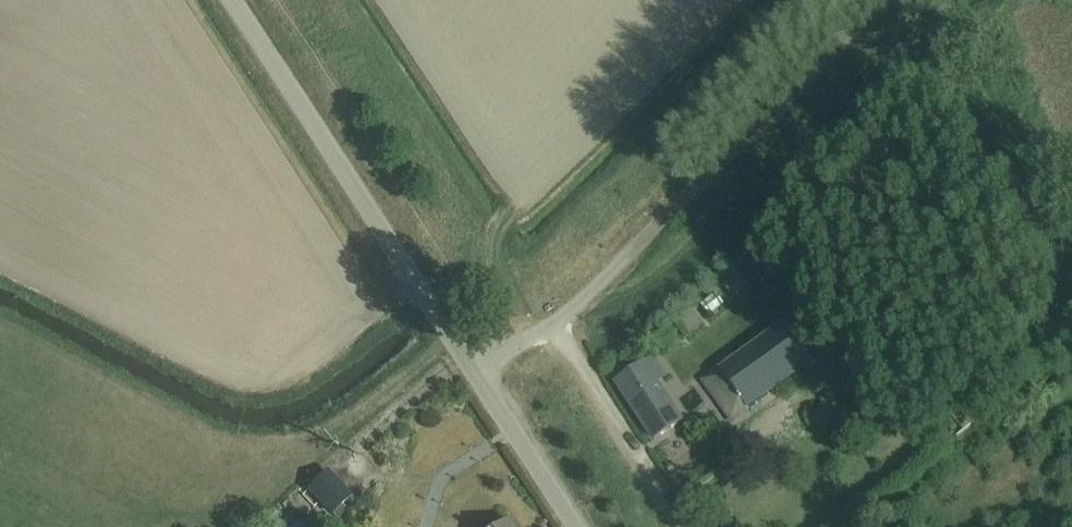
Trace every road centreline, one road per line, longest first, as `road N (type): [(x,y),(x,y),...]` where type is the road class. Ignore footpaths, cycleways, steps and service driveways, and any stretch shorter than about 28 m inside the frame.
road 1 (track): [(881,0),(590,293),(474,370),(506,237),(347,0)]
road 2 (unclassified): [(576,526),(234,0)]

